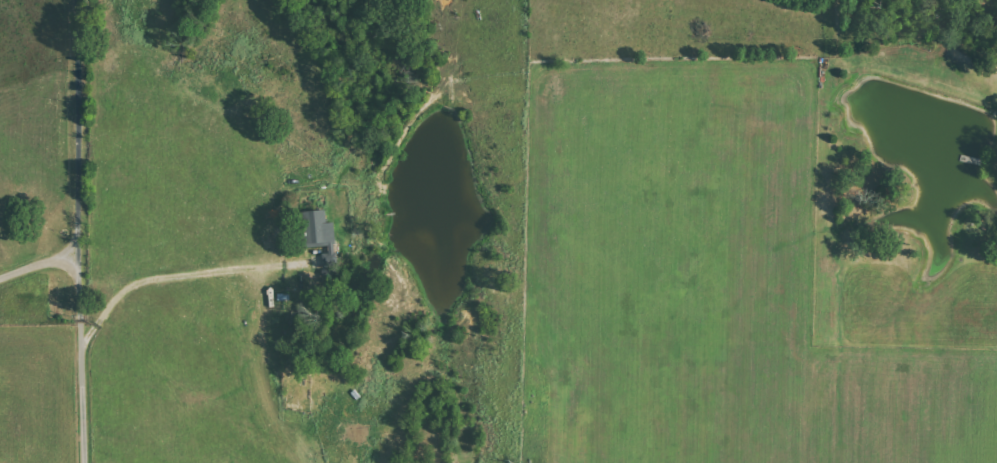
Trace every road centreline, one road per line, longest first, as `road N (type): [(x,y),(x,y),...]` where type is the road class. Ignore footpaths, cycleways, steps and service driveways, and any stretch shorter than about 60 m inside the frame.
road 1 (residential): [(87,462),(76,0)]

